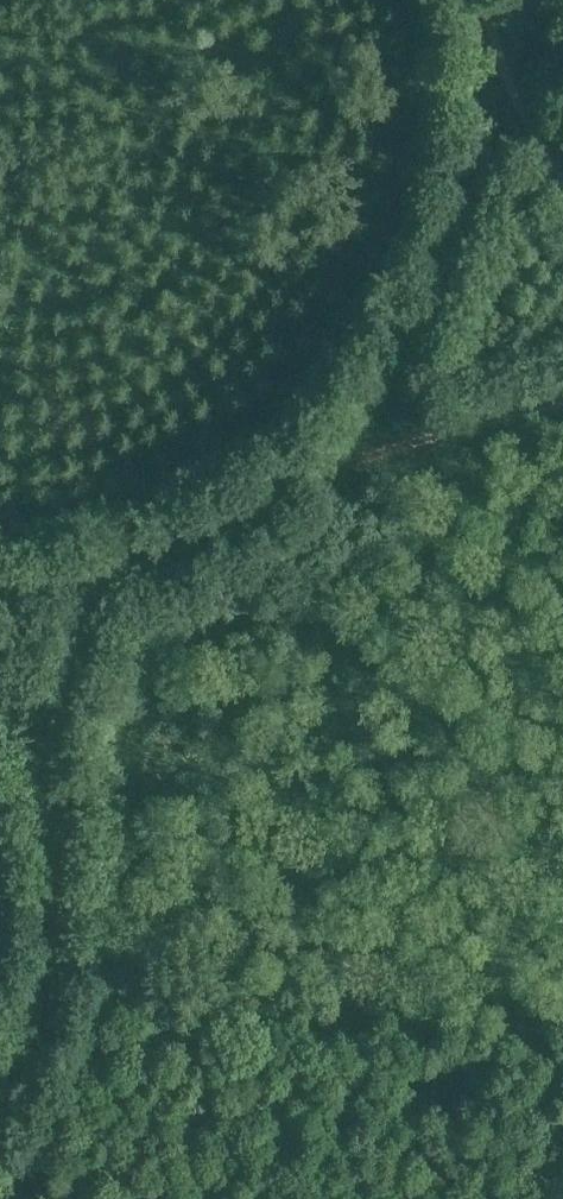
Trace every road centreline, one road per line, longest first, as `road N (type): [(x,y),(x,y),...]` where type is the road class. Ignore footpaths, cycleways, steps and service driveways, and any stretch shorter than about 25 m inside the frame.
road 1 (track): [(562,397),(381,449),(157,561),(0,590)]

